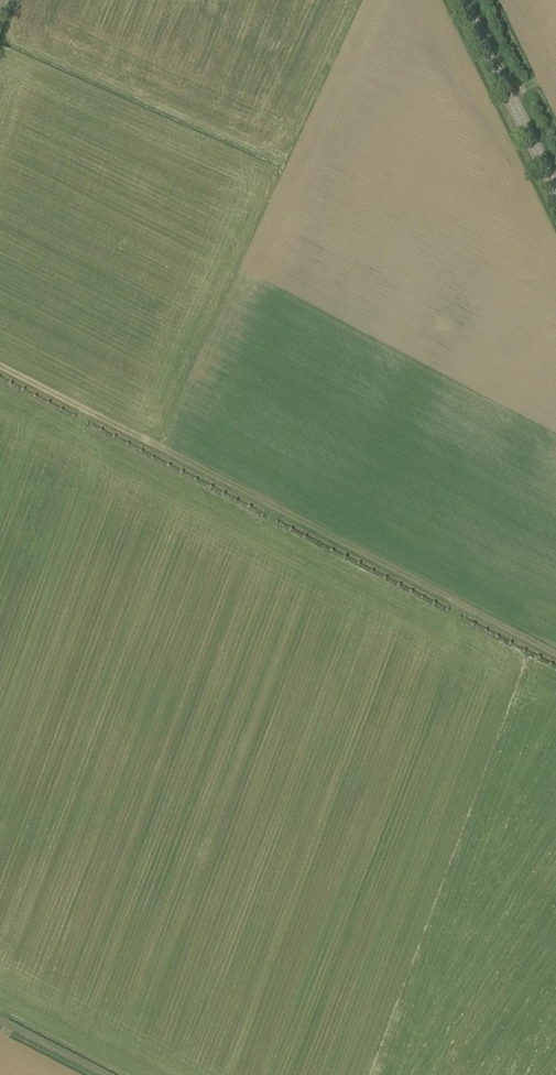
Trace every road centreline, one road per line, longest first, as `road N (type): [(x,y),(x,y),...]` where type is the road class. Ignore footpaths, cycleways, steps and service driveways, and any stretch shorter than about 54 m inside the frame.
road 1 (secondary): [(555,190),(463,0)]
road 2 (track): [(0,1020),(107,1074)]

